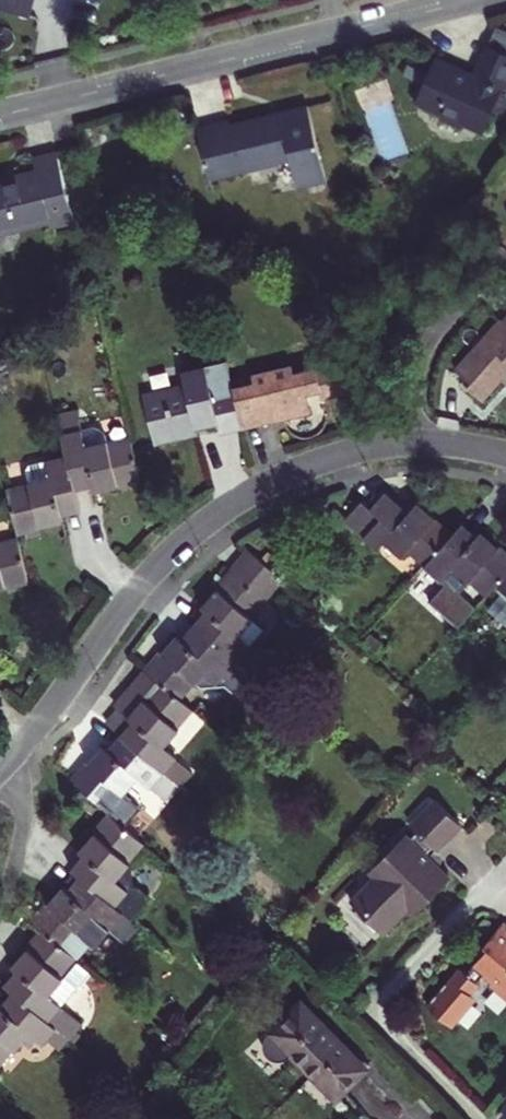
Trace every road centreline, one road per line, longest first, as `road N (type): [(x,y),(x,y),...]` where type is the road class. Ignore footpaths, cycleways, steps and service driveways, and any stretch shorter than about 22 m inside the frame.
road 1 (residential): [(410,444),(319,461),(214,516),(126,603),(38,728)]
road 2 (residential): [(0,116),(469,0)]
road 3 (residential): [(410,444),(403,374),(411,352),(505,252)]
road 4 (residential): [(38,728),(18,858),(0,908)]

